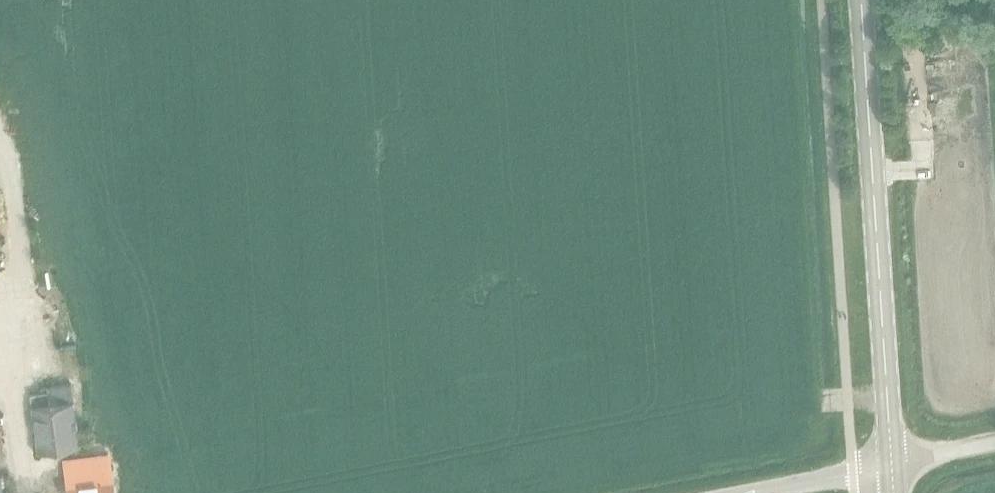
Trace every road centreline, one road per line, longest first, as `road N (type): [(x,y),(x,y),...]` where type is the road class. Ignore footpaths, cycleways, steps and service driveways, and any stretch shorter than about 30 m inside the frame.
road 1 (secondary): [(890,465),(860,0)]
road 2 (unclassified): [(749,492),(890,465)]

